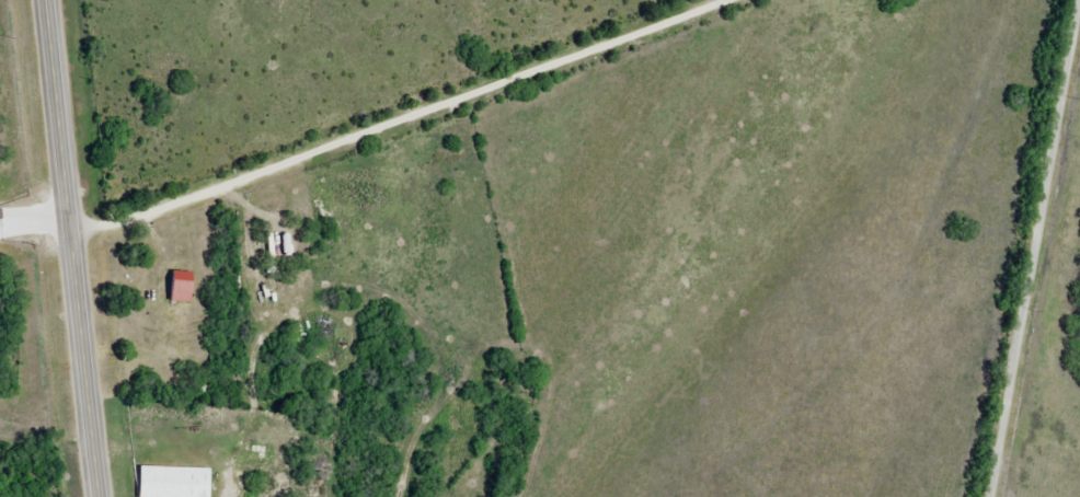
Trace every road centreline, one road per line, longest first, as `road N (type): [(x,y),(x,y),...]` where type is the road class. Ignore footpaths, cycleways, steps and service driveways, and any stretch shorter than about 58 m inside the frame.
road 1 (residential): [(68,195),(221,152),(638,0)]
road 2 (residential): [(987,496),(1078,0)]
road 3 (secondary): [(97,496),(47,0)]

